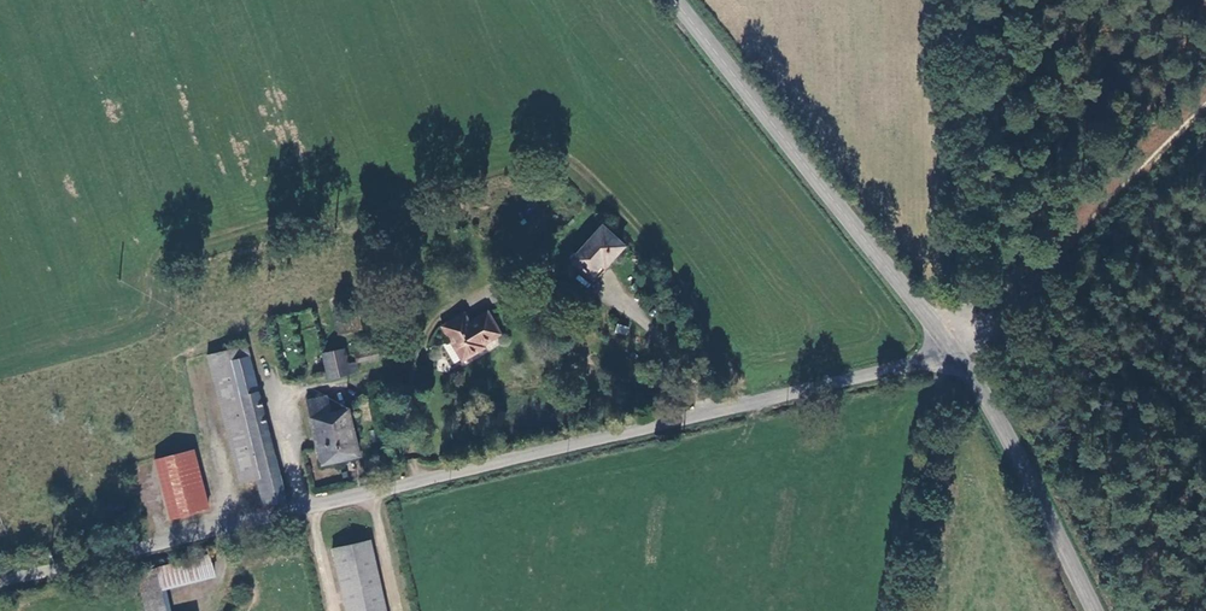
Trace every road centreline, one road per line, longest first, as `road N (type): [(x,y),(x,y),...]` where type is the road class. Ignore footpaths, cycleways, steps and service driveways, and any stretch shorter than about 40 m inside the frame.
road 1 (unclassified): [(951,352),(0,582)]
road 2 (tertiary): [(672,0),(951,352)]
road 3 (track): [(951,352),(1062,255),(1205,109)]
road 4 (tertiary): [(951,352),(1088,610)]
road 5 (track): [(896,610),(937,381),(951,352)]
road 6 (track): [(961,259),(959,0)]

